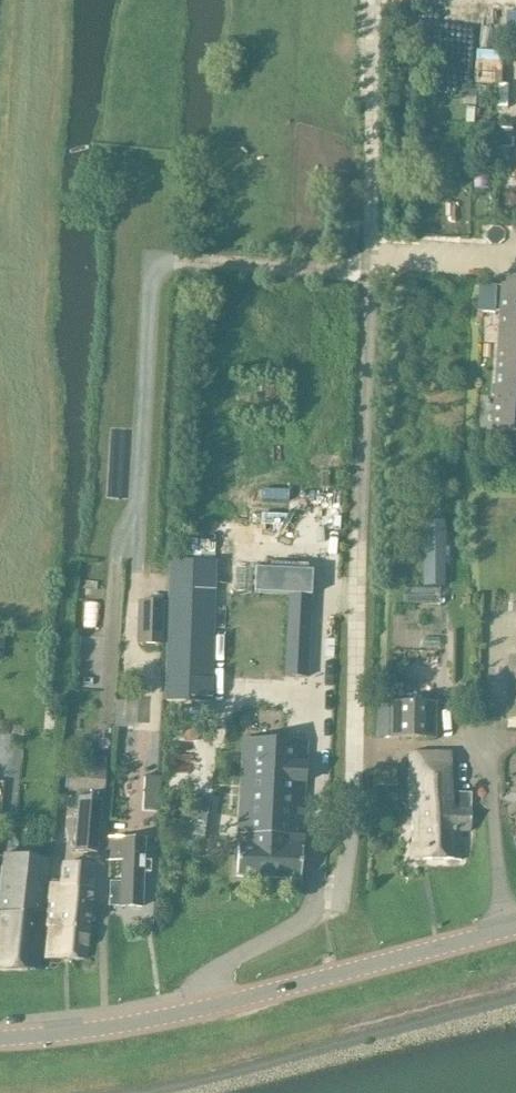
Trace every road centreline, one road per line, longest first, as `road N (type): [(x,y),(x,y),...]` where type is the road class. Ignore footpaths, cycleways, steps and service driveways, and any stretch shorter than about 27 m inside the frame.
road 1 (tertiary): [(0,1040),(127,1025),(515,927)]

